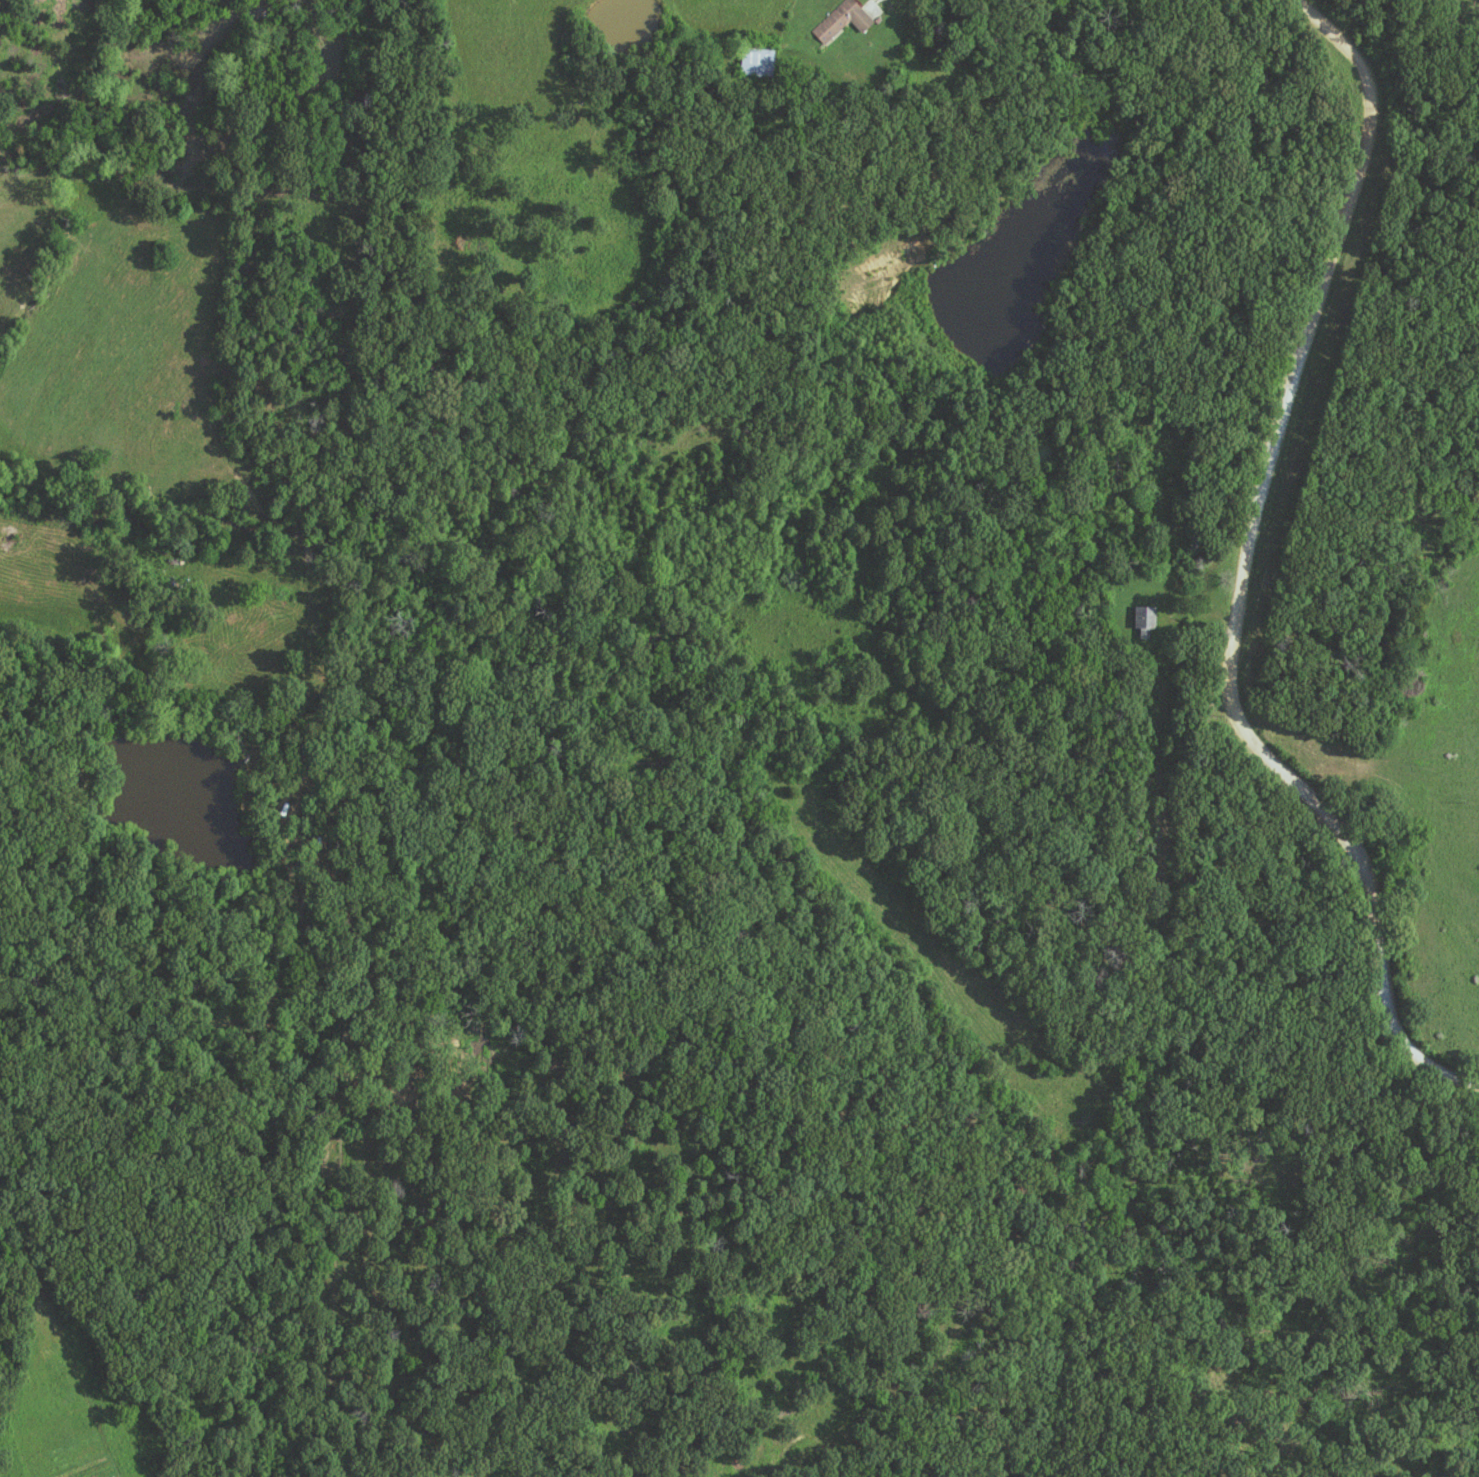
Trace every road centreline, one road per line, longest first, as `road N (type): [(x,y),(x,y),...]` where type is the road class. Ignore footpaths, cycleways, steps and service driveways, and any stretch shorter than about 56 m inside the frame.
road 1 (residential): [(1478,1082),(1453,1078),(1411,1045),(1390,995),(1363,852),(1264,753),(1232,706),(1256,552),(1377,128),(1368,70),(1298,0)]

